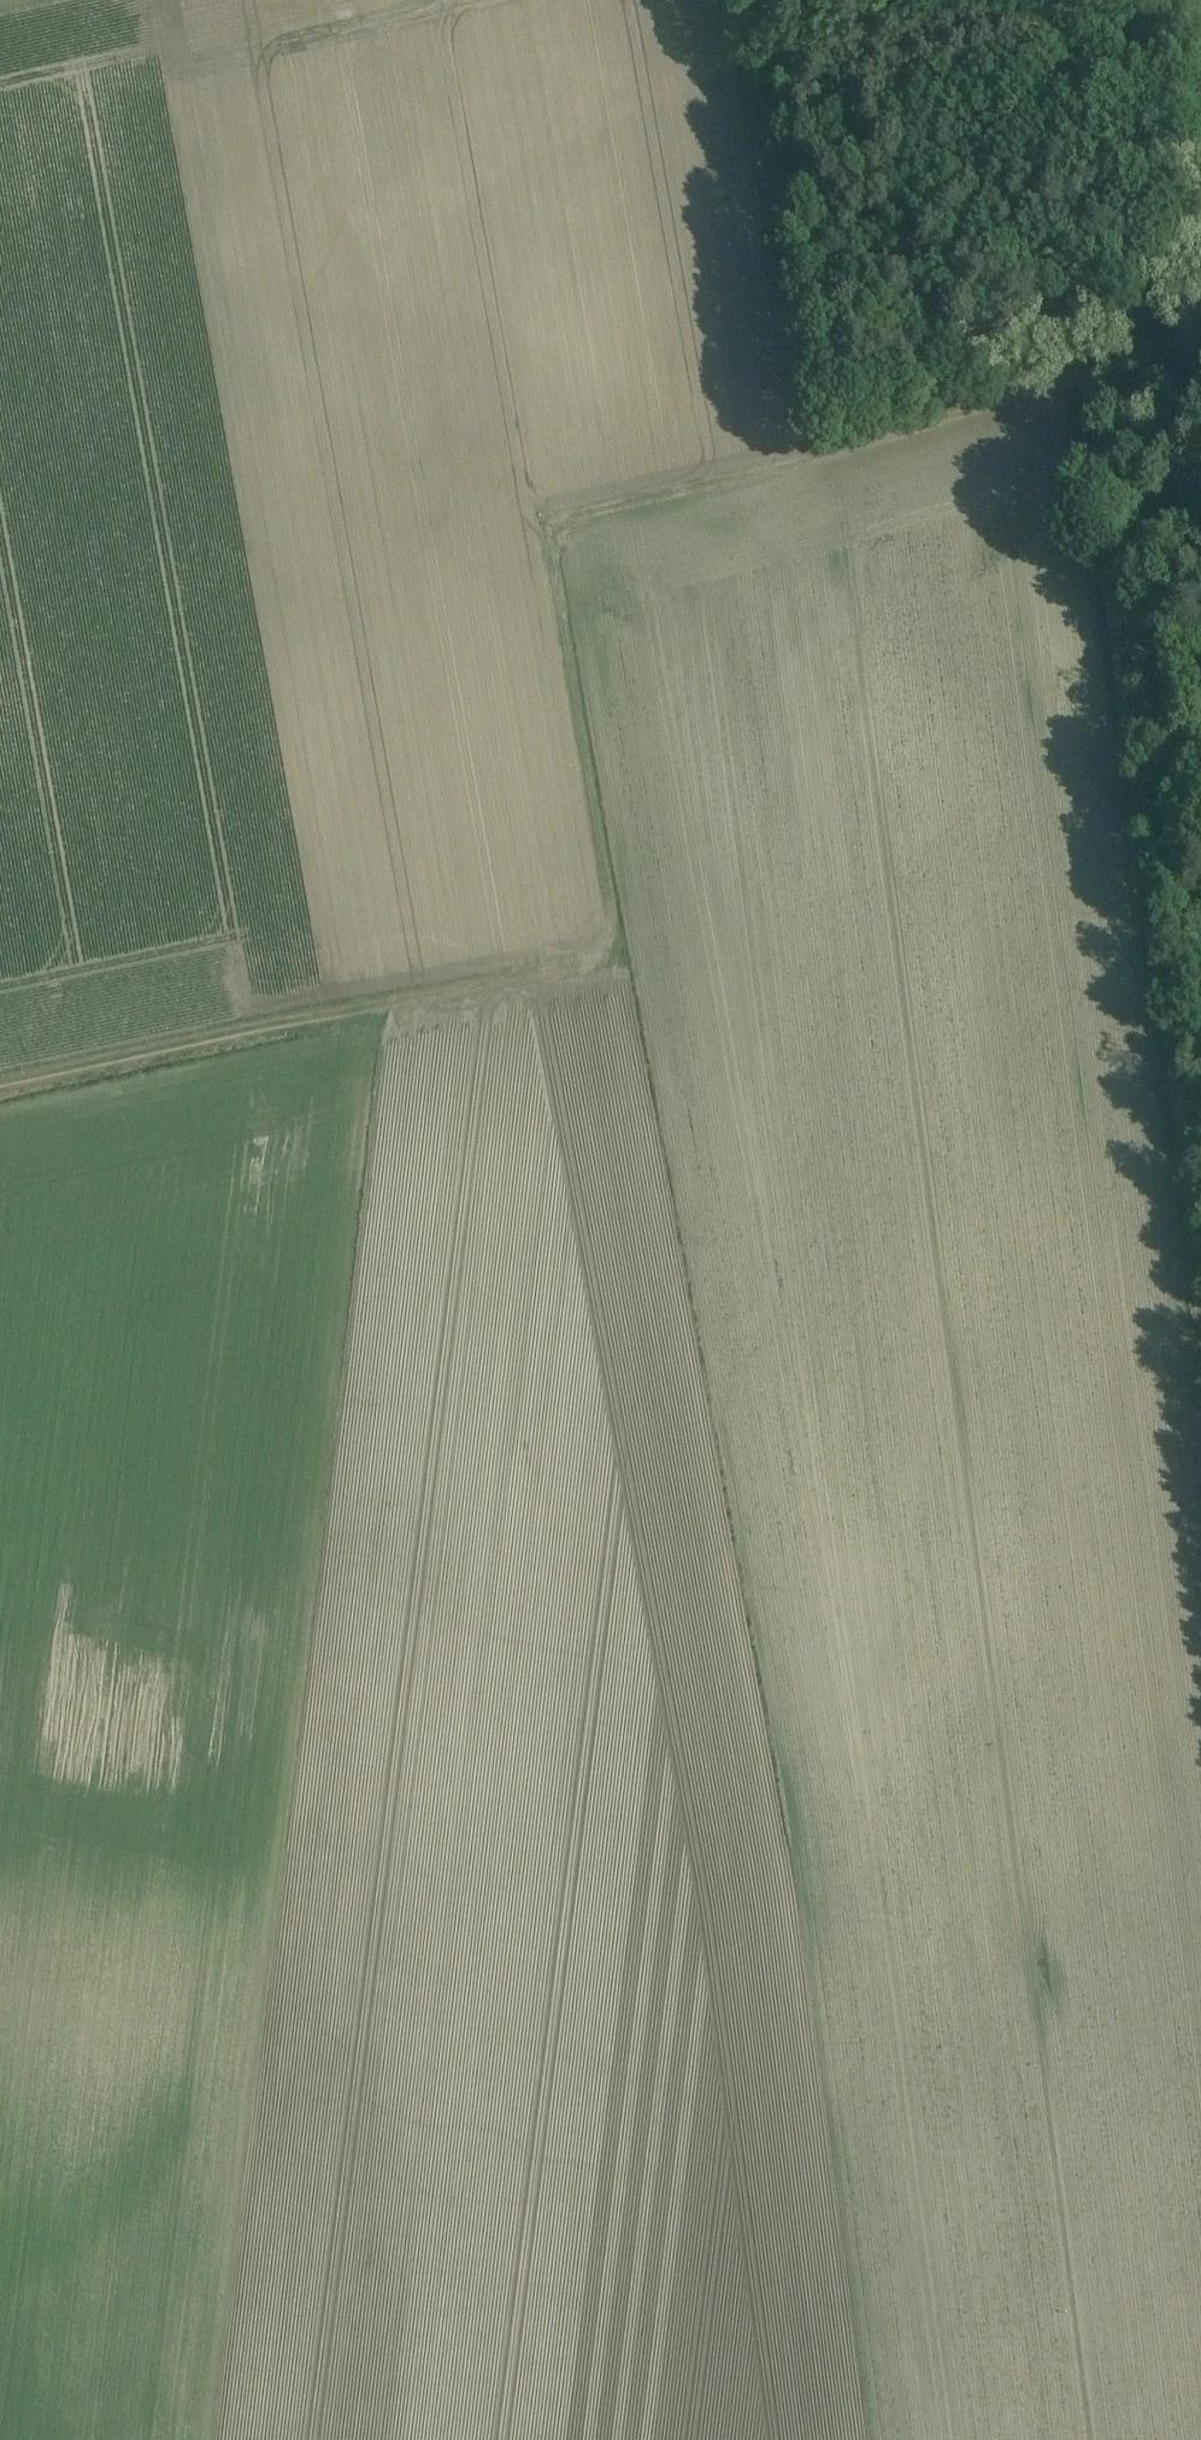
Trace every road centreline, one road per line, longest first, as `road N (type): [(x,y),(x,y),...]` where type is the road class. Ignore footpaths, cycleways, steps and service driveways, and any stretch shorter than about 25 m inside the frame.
road 1 (track): [(824,451),(549,521),(613,908),(610,932),(582,957),(0,1085)]
road 2 (track): [(746,0),(824,451)]
road 3 (track): [(824,451),(1088,377)]
road 4 (track): [(1088,377),(1200,329)]

